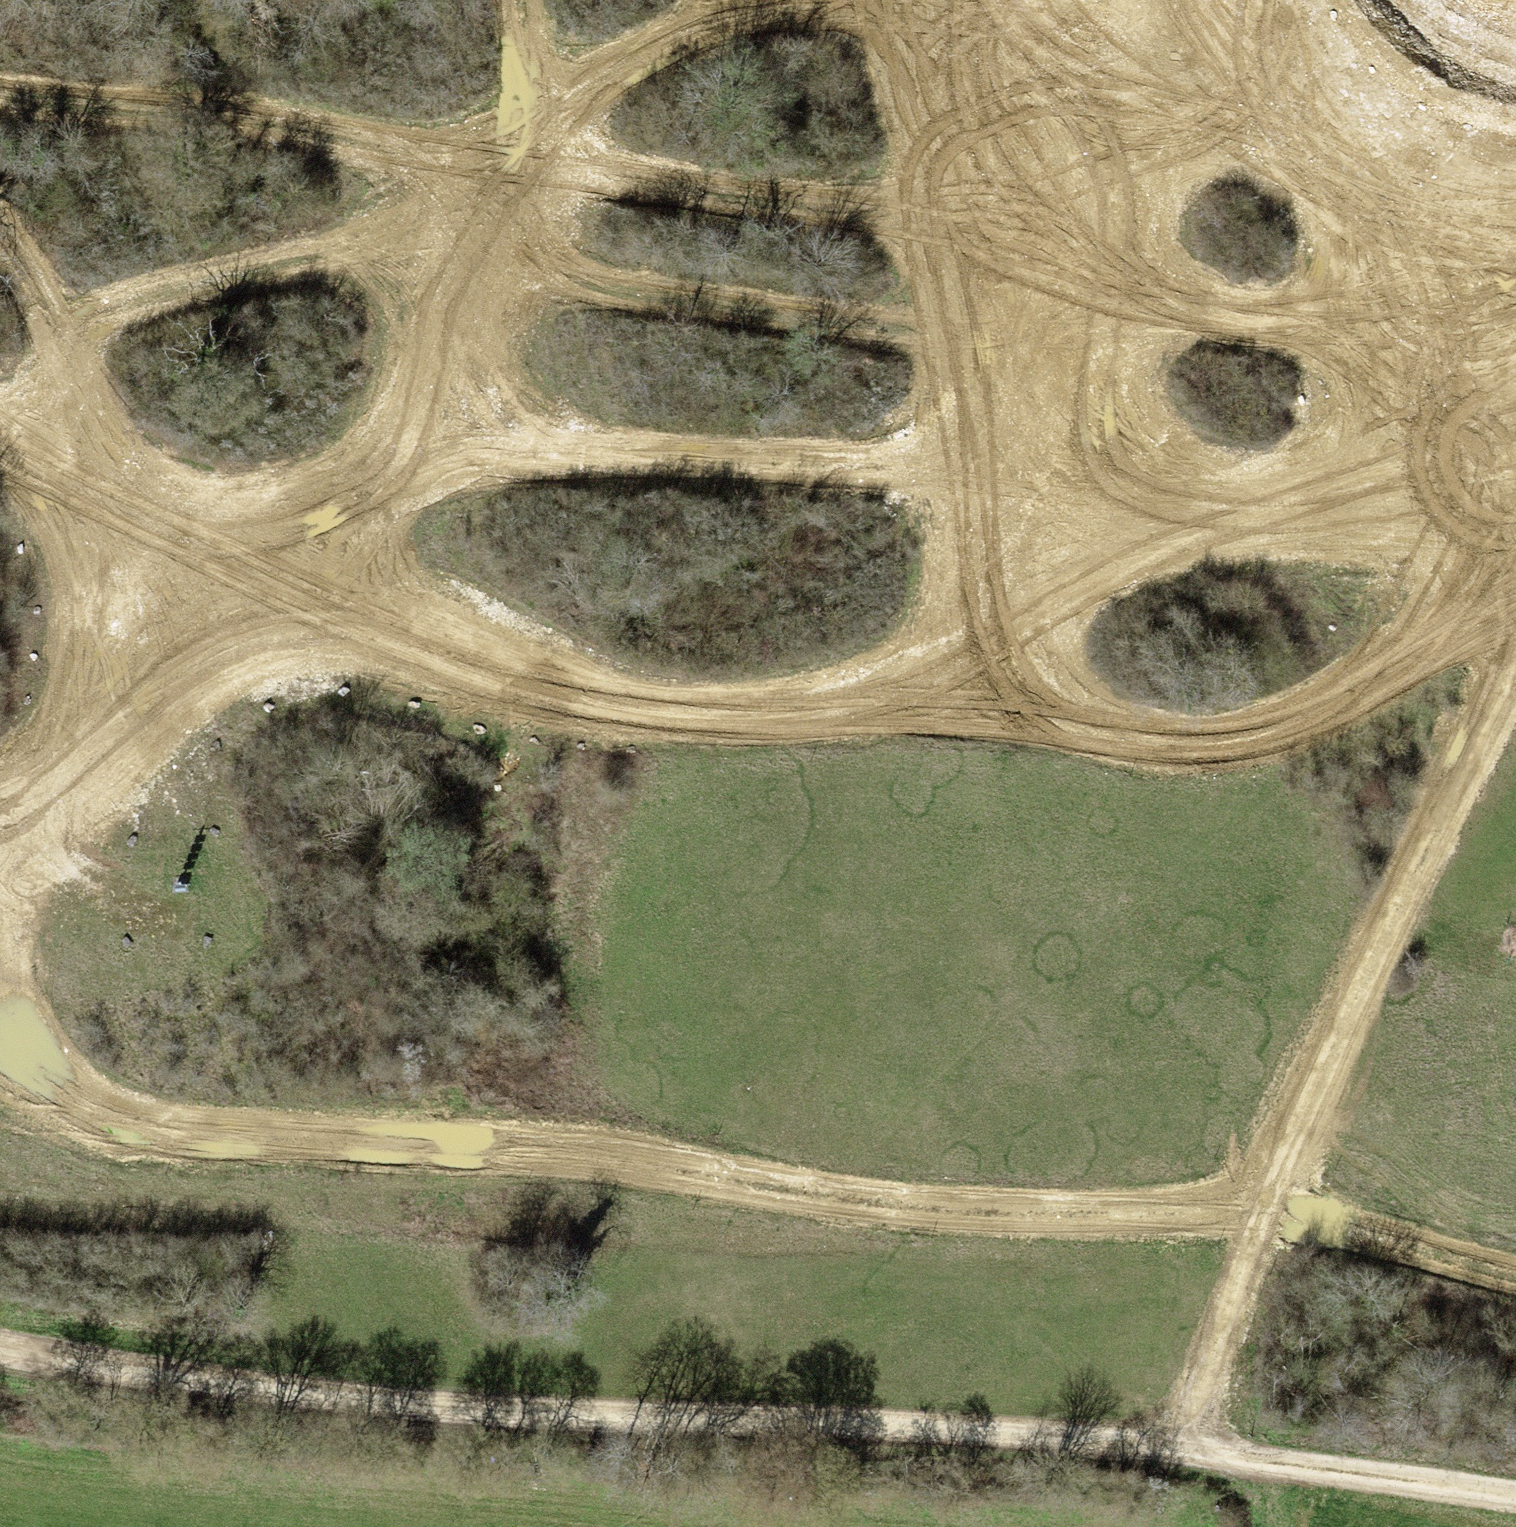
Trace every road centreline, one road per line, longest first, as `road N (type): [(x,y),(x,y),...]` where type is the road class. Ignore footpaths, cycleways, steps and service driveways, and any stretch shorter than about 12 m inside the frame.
road 1 (track): [(0,981),(48,1054),(112,1115),(168,1136),(522,1147),(985,1211),(1279,1213),(1515,1273)]
road 2 (track): [(1515,1508),(1178,1450),(441,1410),(0,1354)]
road 3 (track): [(263,579),(412,651),(591,704),(780,715),(967,709),(1132,737),(1256,731),(1413,656),(1515,584)]
road 4 (track): [(393,471),(510,453),(1007,466),(1227,513),(1515,547)]
road 5 (track): [(1178,1450),(1515,657)]
road 6 (track): [(0,81),(276,118),(391,155),(442,161),(521,146),(607,77),(695,28),(790,0)]
road 7 (track): [(958,0),(1007,466),(967,709)]
road 8 (track): [(451,366),(393,471),(163,676),(0,797)]
road 9 (track): [(1006,0),(1173,108),(1515,260)]
road 10 (track): [(985,231),(1165,297),(1337,327),(1515,324)]
road 11 (track): [(1286,0),(1337,327),(1346,527)]
road 12 (track): [(997,333),(868,324),(484,272)]
road 13 (track): [(985,231),(661,187),(521,146)]
road 14 (track): [(65,330),(244,266),(324,256),(484,272)]
road 15 (track): [(0,217),(65,330),(106,508)]
road 16 (track): [(263,579),(63,488),(0,446)]
road 17 (track): [(484,272),(521,146),(518,0)]

